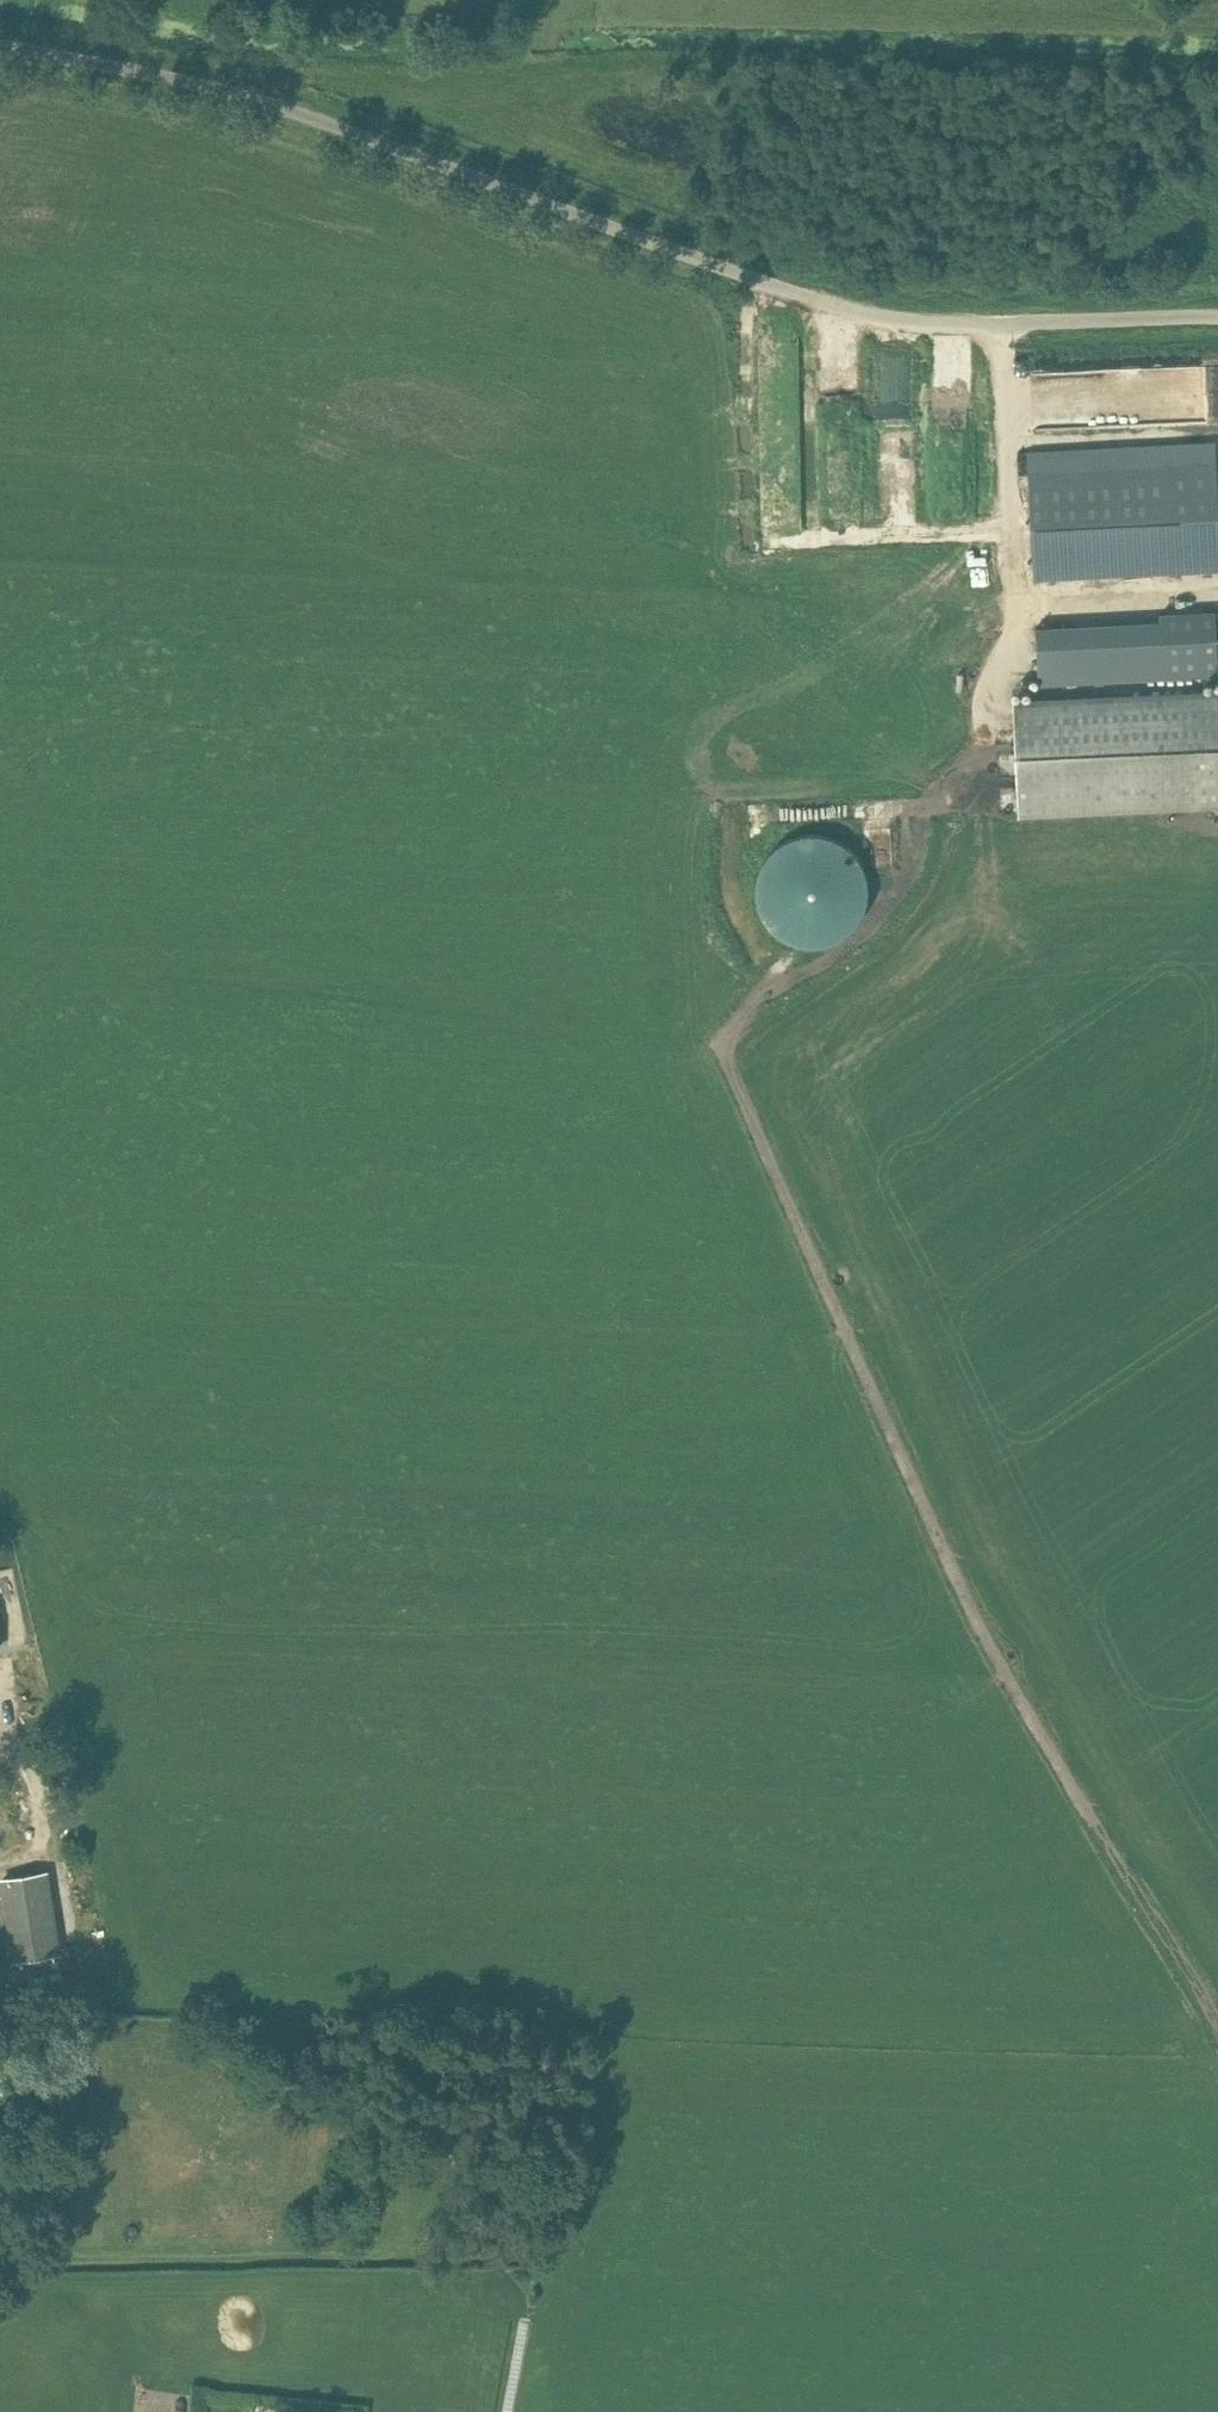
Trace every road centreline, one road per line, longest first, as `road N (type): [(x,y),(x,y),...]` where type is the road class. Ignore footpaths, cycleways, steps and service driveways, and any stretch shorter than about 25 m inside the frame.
road 1 (track): [(988,751),(970,794),(769,827),(740,864),(742,918),(778,965),(717,1050),(965,1601),(1113,1862),(1217,2026)]

